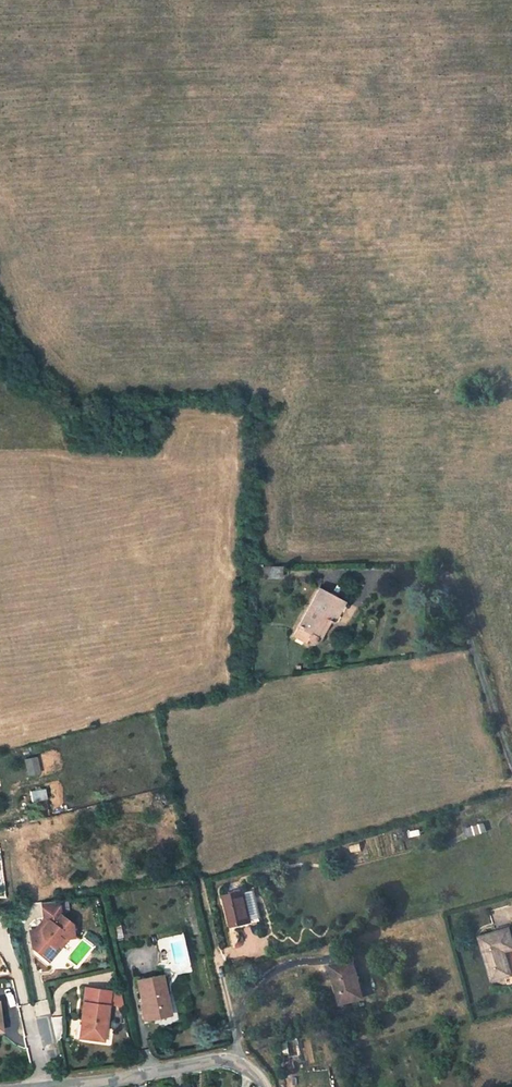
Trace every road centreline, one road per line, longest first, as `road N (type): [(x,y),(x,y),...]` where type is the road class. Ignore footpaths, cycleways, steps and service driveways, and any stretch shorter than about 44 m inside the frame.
road 1 (residential): [(511,766),(452,579),(390,574)]
road 2 (residential): [(51,1086),(216,1061),(238,1065),(262,1086)]

